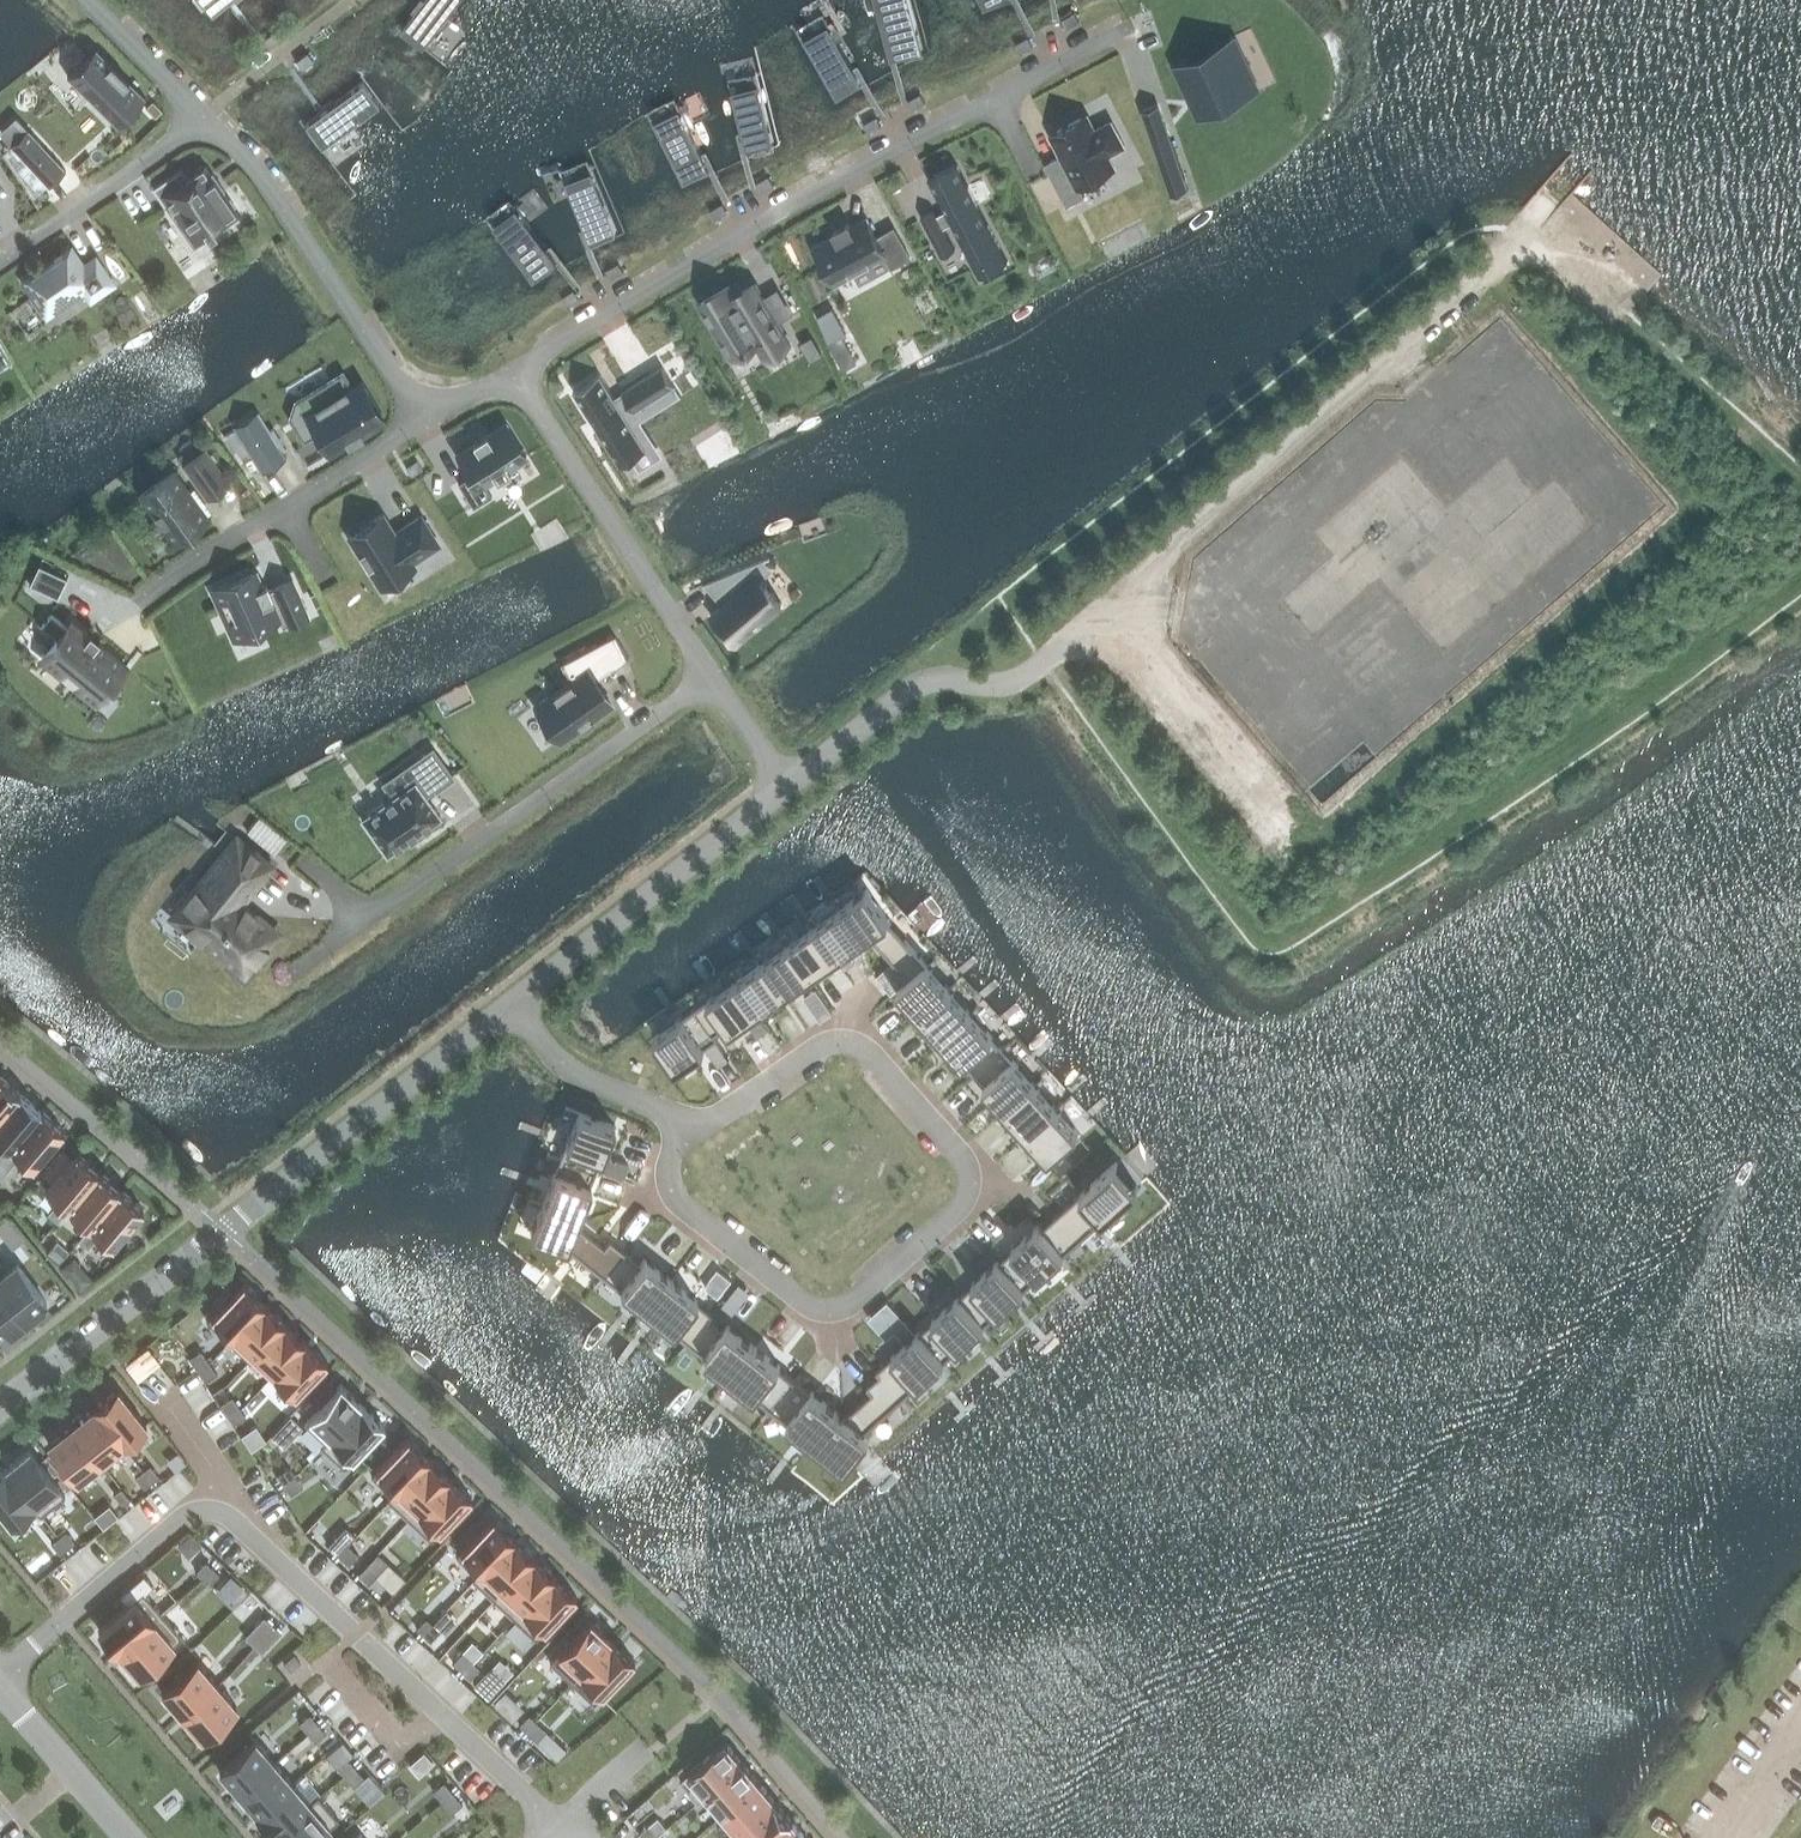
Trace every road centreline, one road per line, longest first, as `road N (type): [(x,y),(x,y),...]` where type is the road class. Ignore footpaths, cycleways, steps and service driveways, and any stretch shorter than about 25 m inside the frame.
road 1 (residential): [(695,1128),(830,1042),(864,1051),(966,1167),(965,1197),(847,1307),(811,1311),(673,1197),(670,1162)]
road 2 (residential): [(511,372),(802,200),(1132,25)]
road 3 (residential): [(0,1405),(510,1003)]
road 4 (residential): [(708,678),(290,974)]
road 5 (residential): [(204,117),(272,194),(422,424)]
road 6 (residential): [(511,372),(708,678)]
road 7 (residential): [(510,1003),(785,785)]
road 8 (residential): [(137,599),(422,424)]
road 9 (residential): [(785,785),(910,690),(938,681),(1004,684),(1042,661)]
road 10 (track): [(1283,825),(1098,613)]
road 11 (residential): [(0,261),(204,117)]
road 12 (residential): [(695,1128),(565,1067),(510,1003)]
road 13 (residential): [(128,1837),(0,1687)]
road 14 (residential): [(204,117),(348,0)]
road 15 (residential): [(86,0),(204,117)]
road 16 (residential): [(652,1752),(547,1837)]
road 17 (residential): [(708,678),(785,785)]

